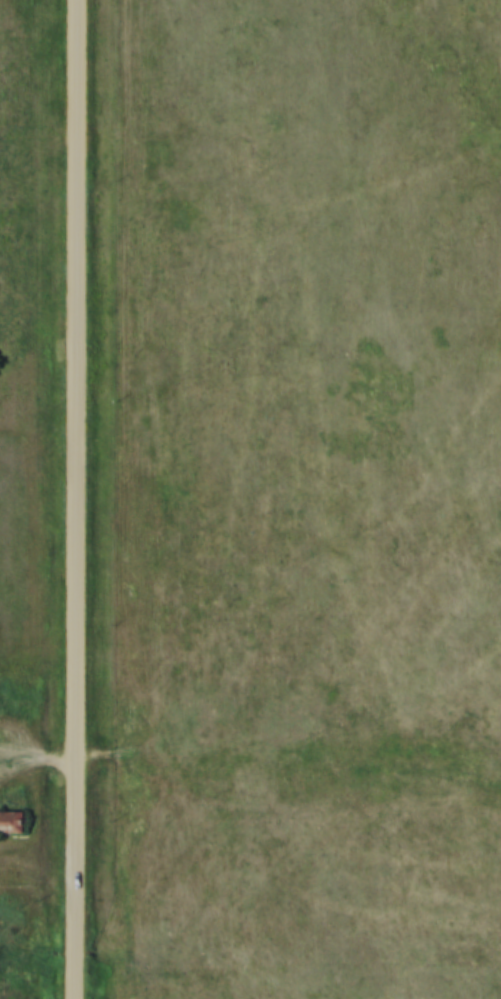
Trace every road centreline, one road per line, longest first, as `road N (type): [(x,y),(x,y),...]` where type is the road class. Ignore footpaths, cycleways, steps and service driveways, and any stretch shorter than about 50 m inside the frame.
road 1 (tertiary): [(82,0),(82,998)]

